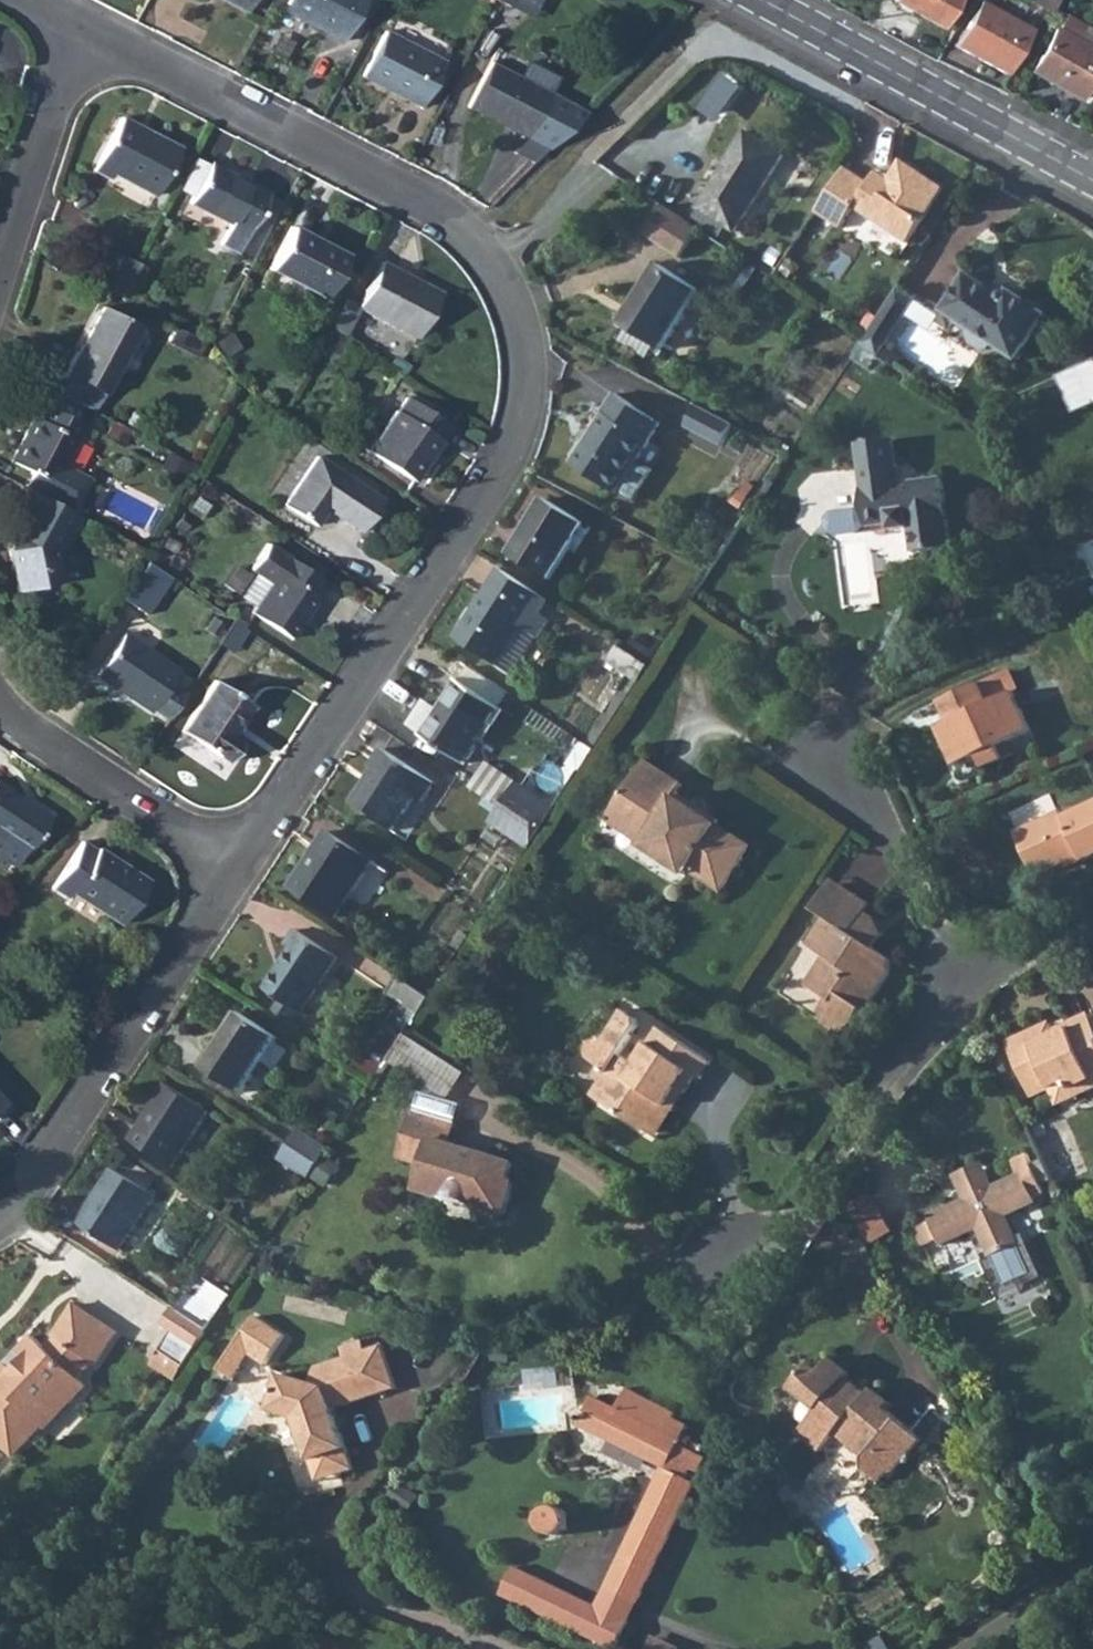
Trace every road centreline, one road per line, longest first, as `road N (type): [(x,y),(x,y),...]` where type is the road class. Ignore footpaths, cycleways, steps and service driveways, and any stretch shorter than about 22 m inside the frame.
road 1 (residential): [(87,25),(442,215),(516,306),(528,396),(514,464),(240,870)]
road 2 (residential): [(240,870),(16,1216),(0,1226)]
road 3 (residential): [(965,984),(926,1019),(790,1221),(718,1265)]
road 4 (tertiary): [(1092,180),(764,0)]
road 5 (residential): [(240,870),(21,725),(0,701)]
road 6 (residential): [(965,984),(890,844),(822,755)]
road 7 (residential): [(0,264),(87,25)]
road 8 (residential): [(1092,1570),(976,1648)]
road 9 (residential): [(1092,928),(965,984)]

